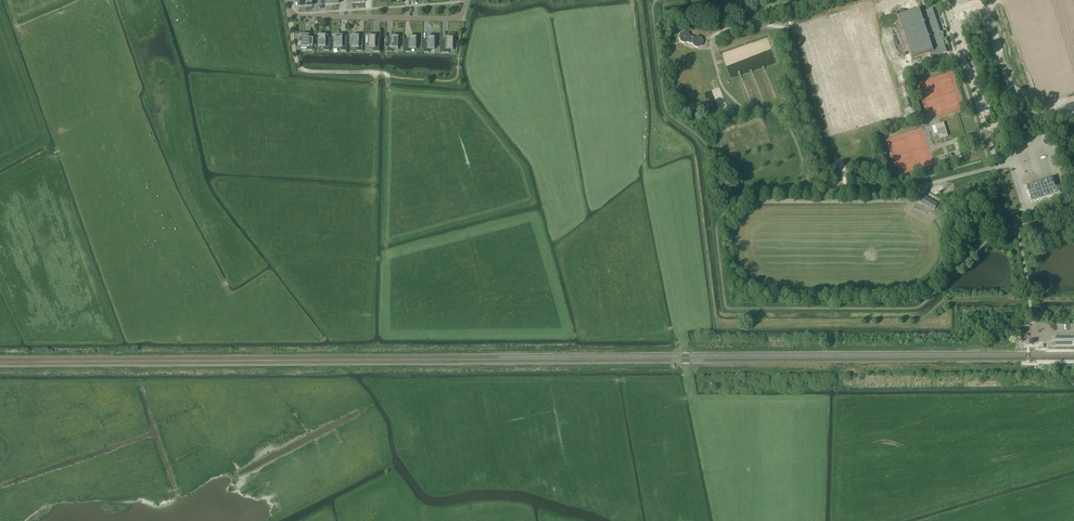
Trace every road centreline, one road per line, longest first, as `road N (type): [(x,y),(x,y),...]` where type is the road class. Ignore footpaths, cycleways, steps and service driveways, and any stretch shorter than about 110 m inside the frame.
road 1 (unclassified): [(1016,226),(944,0)]
road 2 (residential): [(466,0),(458,18),(448,19),(298,16),(288,0)]

